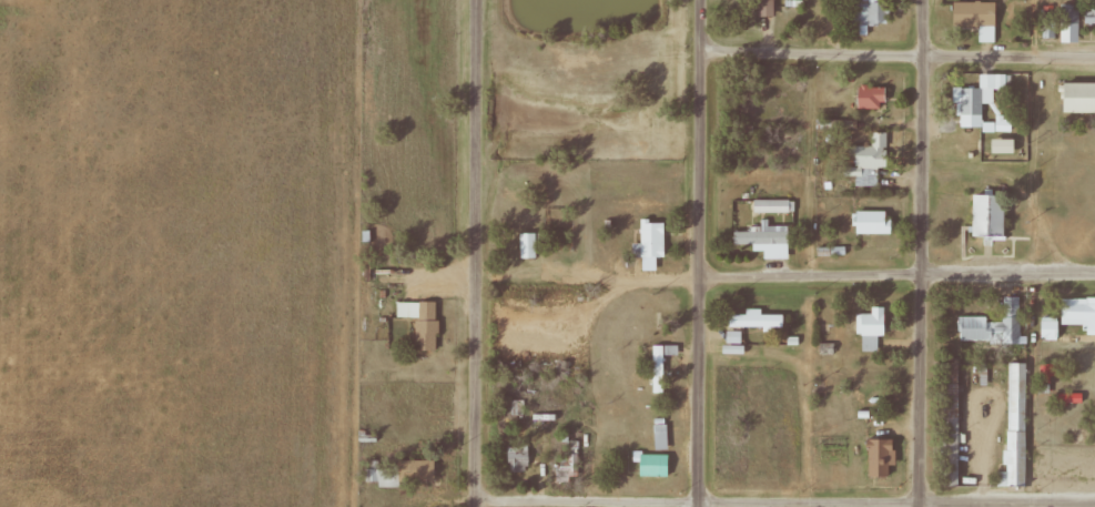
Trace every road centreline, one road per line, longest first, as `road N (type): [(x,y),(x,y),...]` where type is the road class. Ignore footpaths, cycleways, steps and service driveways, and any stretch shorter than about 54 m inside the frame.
road 1 (residential): [(1094,506),(478,504)]
road 2 (residential): [(478,506),(485,0)]
road 3 (residential): [(702,506),(704,0)]
road 4 (residential): [(927,506),(927,0)]
road 5 (residential): [(1094,280),(703,276)]
road 6 (residential): [(1094,59),(704,53)]

